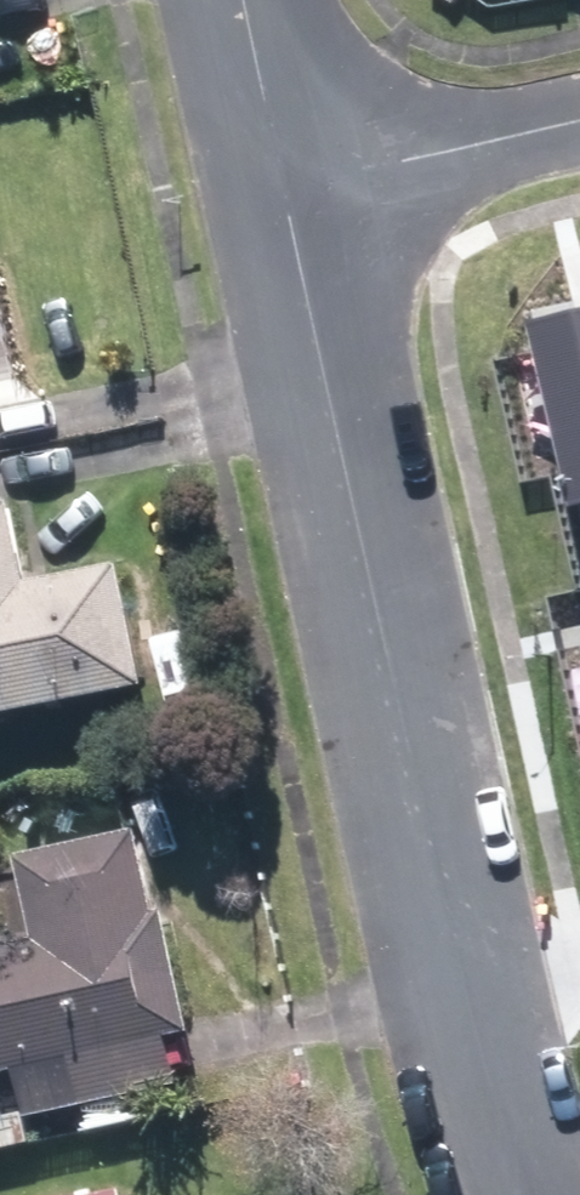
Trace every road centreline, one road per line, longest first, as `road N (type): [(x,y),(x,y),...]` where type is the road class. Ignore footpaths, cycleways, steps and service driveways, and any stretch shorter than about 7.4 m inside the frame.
road 1 (residential): [(469,991),(290,191)]
road 2 (residential): [(290,191),(579,125)]
road 3 (residential): [(540,1194),(506,1128),(469,991)]
road 4 (residential): [(290,191),(252,0)]

